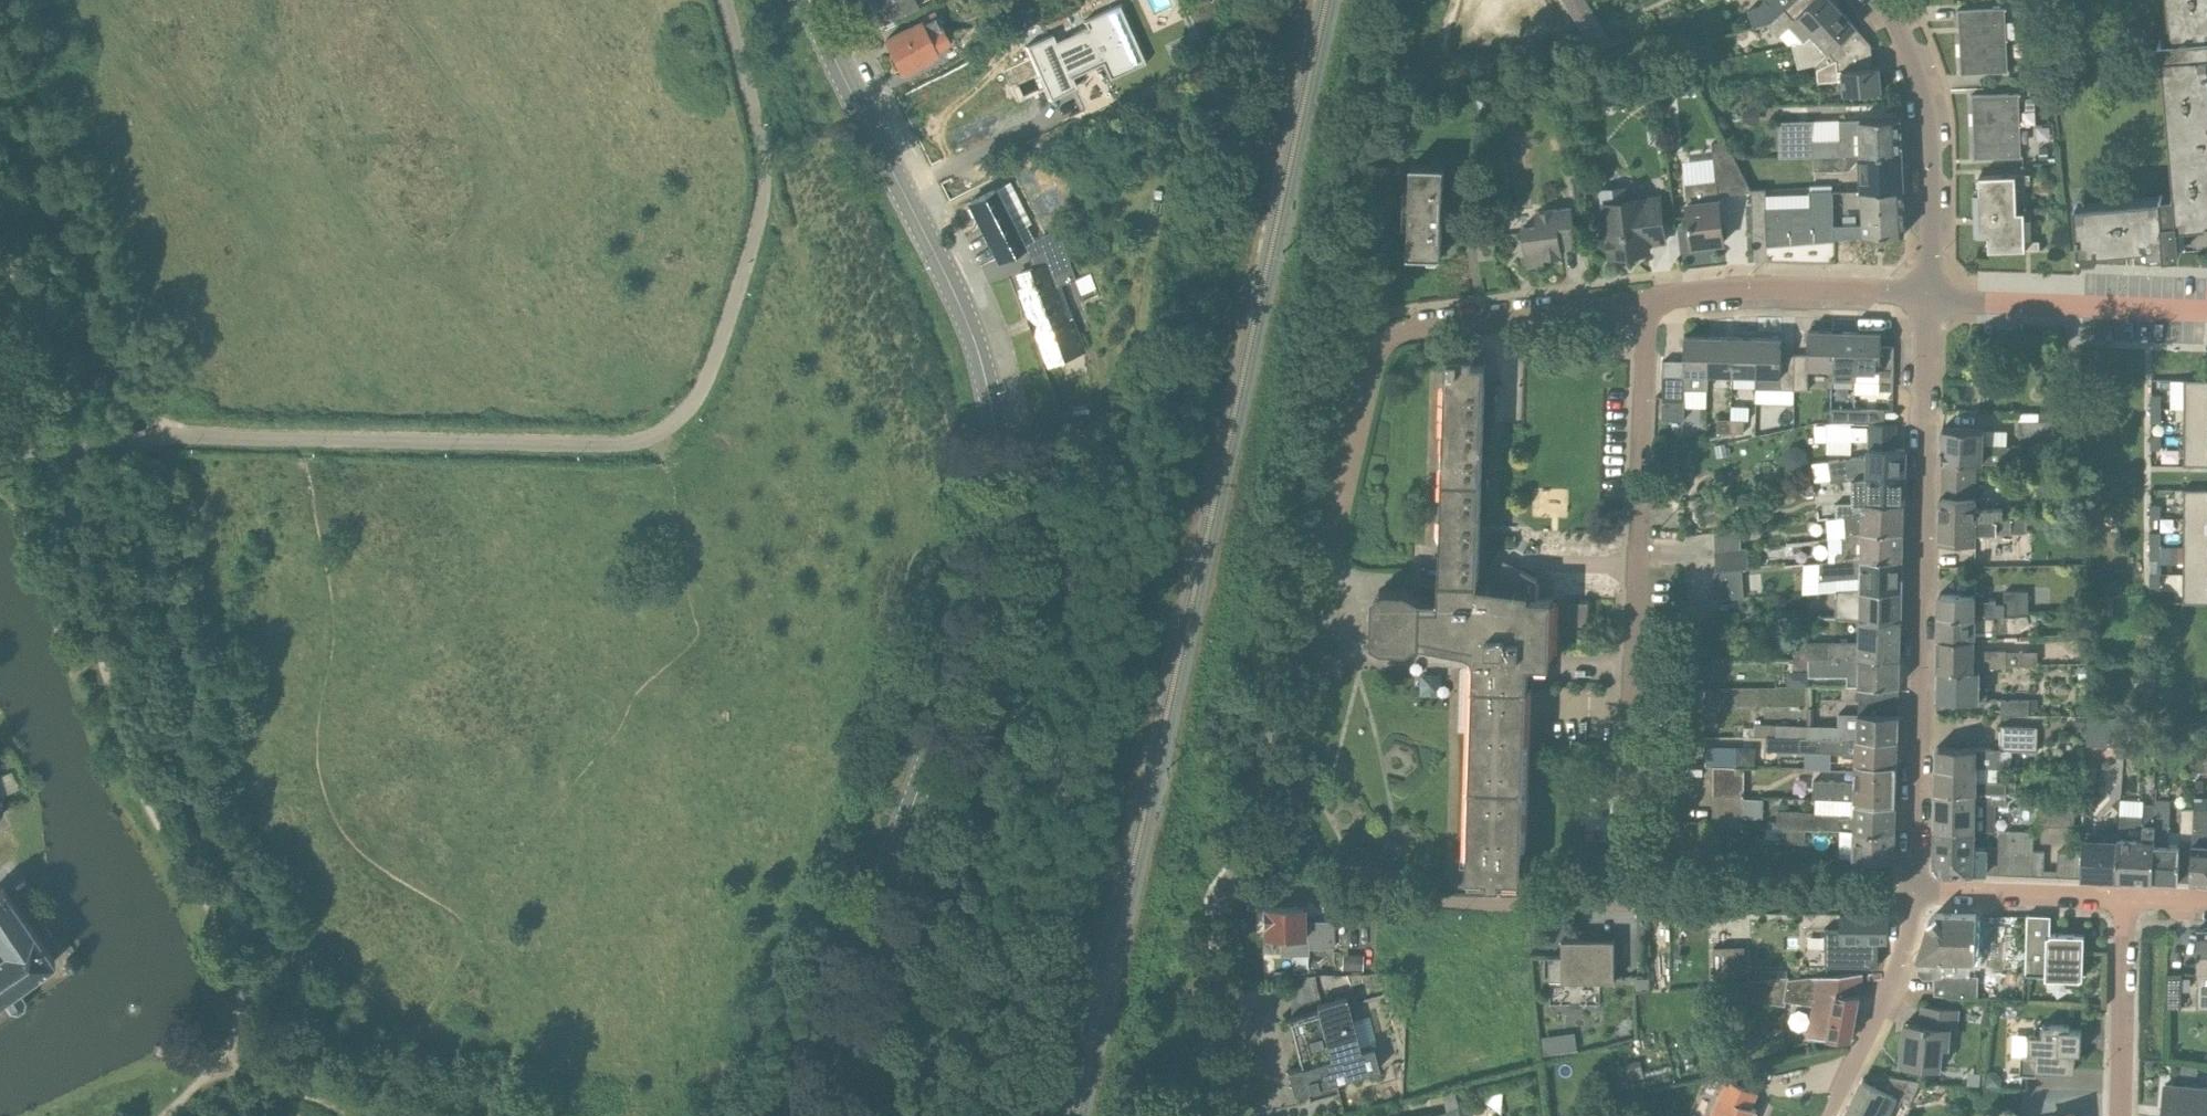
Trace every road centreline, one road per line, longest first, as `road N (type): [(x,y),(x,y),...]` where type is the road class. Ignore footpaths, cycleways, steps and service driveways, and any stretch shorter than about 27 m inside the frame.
road 1 (tertiary): [(803,1115),(979,623),(997,490),(996,430),(982,361),(812,0)]
road 2 (residential): [(1229,1115),(1217,899),(1231,883),(1408,901),(1626,904)]
road 3 (residential): [(1648,301),(1626,904)]
road 4 (residential): [(1915,897),(1928,296)]
road 5 (residential): [(1334,536),(1374,360),(1392,336),(1648,301)]
road 6 (residential): [(1928,296),(1930,117),(1908,49),(1881,0)]
road 7 (residential): [(1626,904),(1915,897)]
road 8 (residential): [(1648,301),(1787,288),(1928,296)]
road 9 (residential): [(1928,296),(2206,311)]
road 10 (residential): [(1915,897),(1891,987),(1829,1115)]
road 11 (residential): [(2122,1115),(2127,898)]
road 12 (residential): [(2127,898),(1915,897)]

